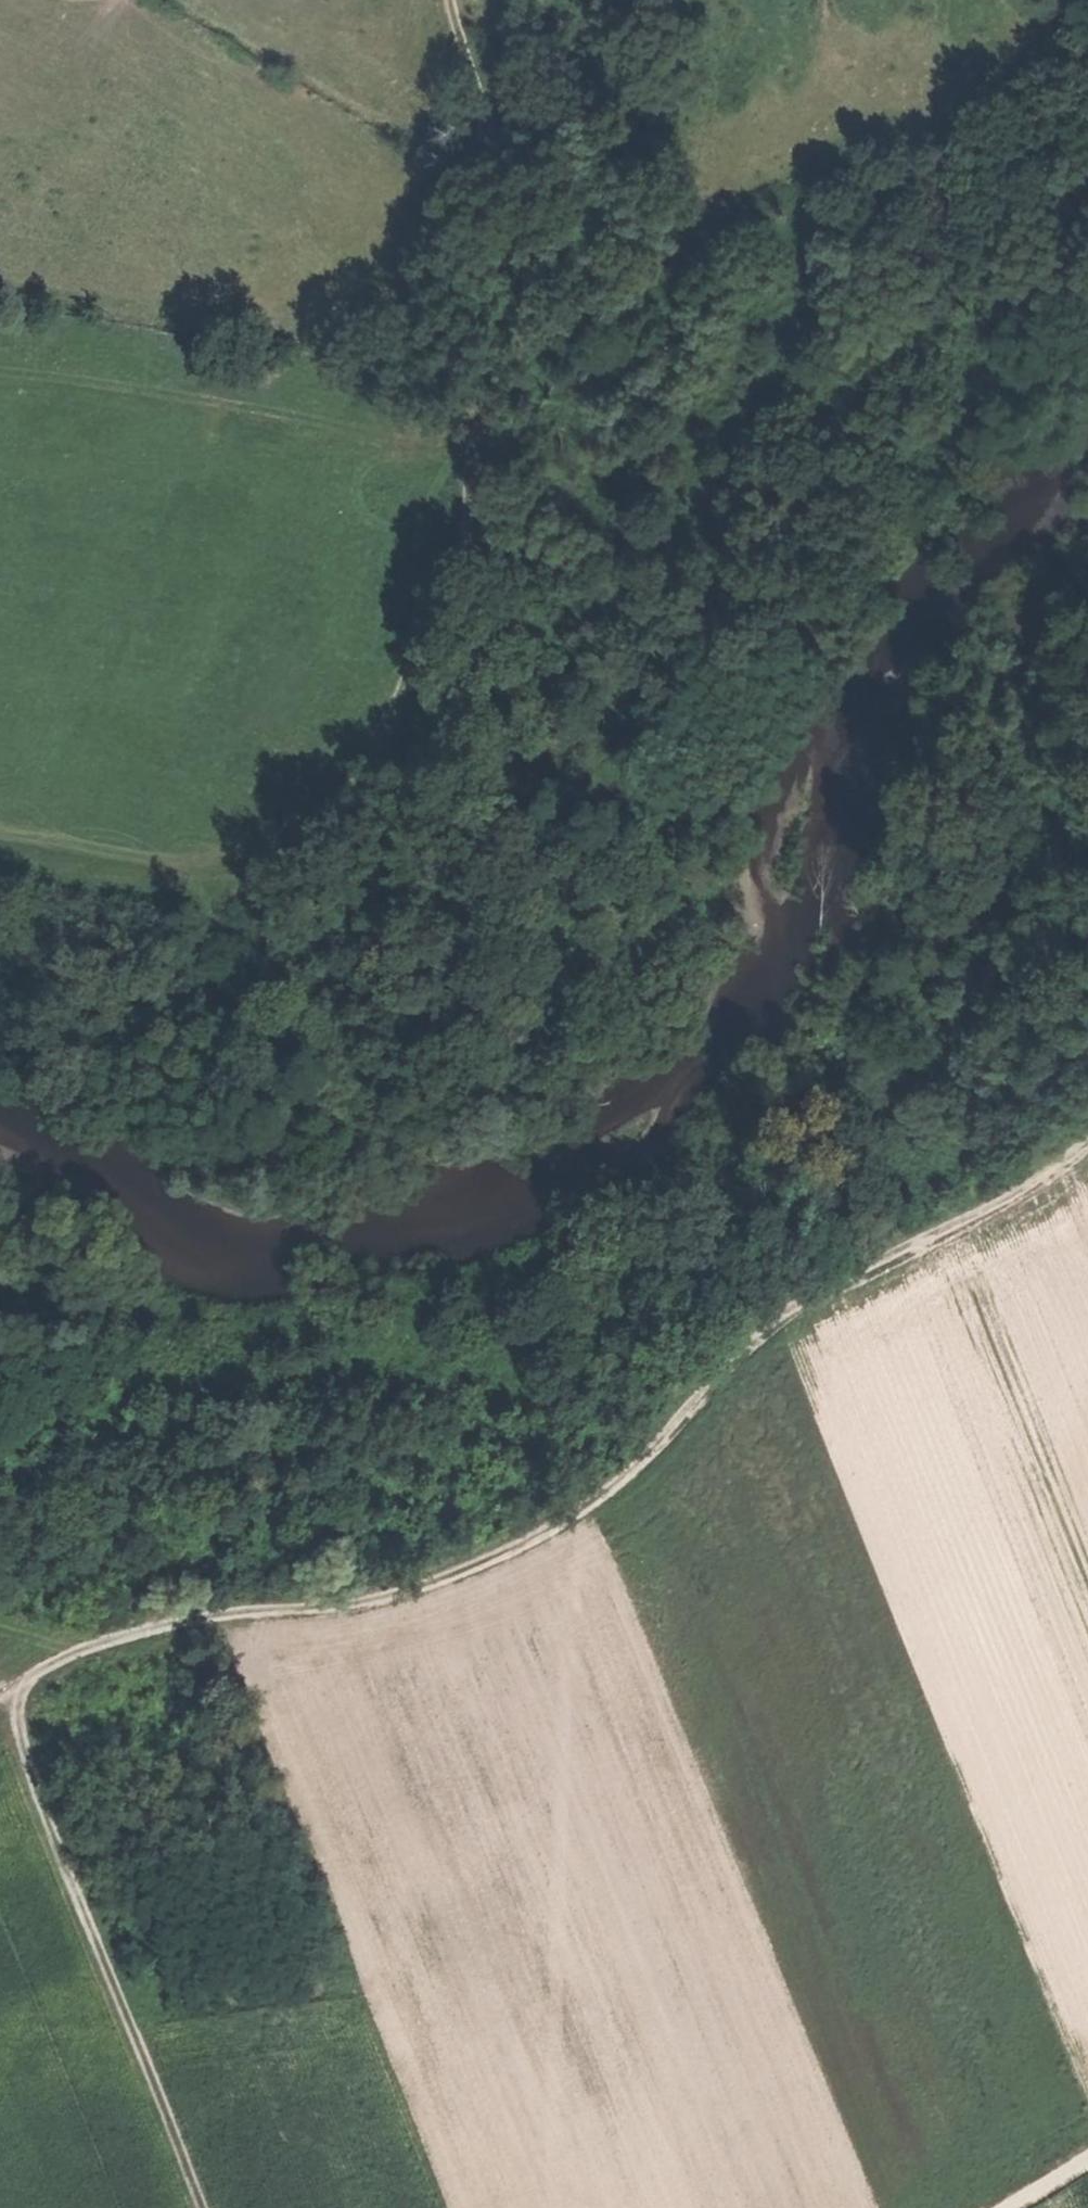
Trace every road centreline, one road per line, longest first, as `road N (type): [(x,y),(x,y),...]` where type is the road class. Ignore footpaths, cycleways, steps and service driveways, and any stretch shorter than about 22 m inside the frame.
road 1 (track): [(1087,1141),(1017,1192),(796,1307),(567,1518),(388,1598),(227,1614),(117,1641),(54,1662),(23,1692),(0,1698)]
road 2 (track): [(0,848),(137,861),(215,837),(276,779),(355,662),(451,570),(470,452),(516,282),(515,166),(467,0)]
road 3 (track): [(23,1692),(20,1730),(64,1864),(201,2207)]
road 4 (track): [(215,837),(160,935),(101,1010),(0,1044)]

